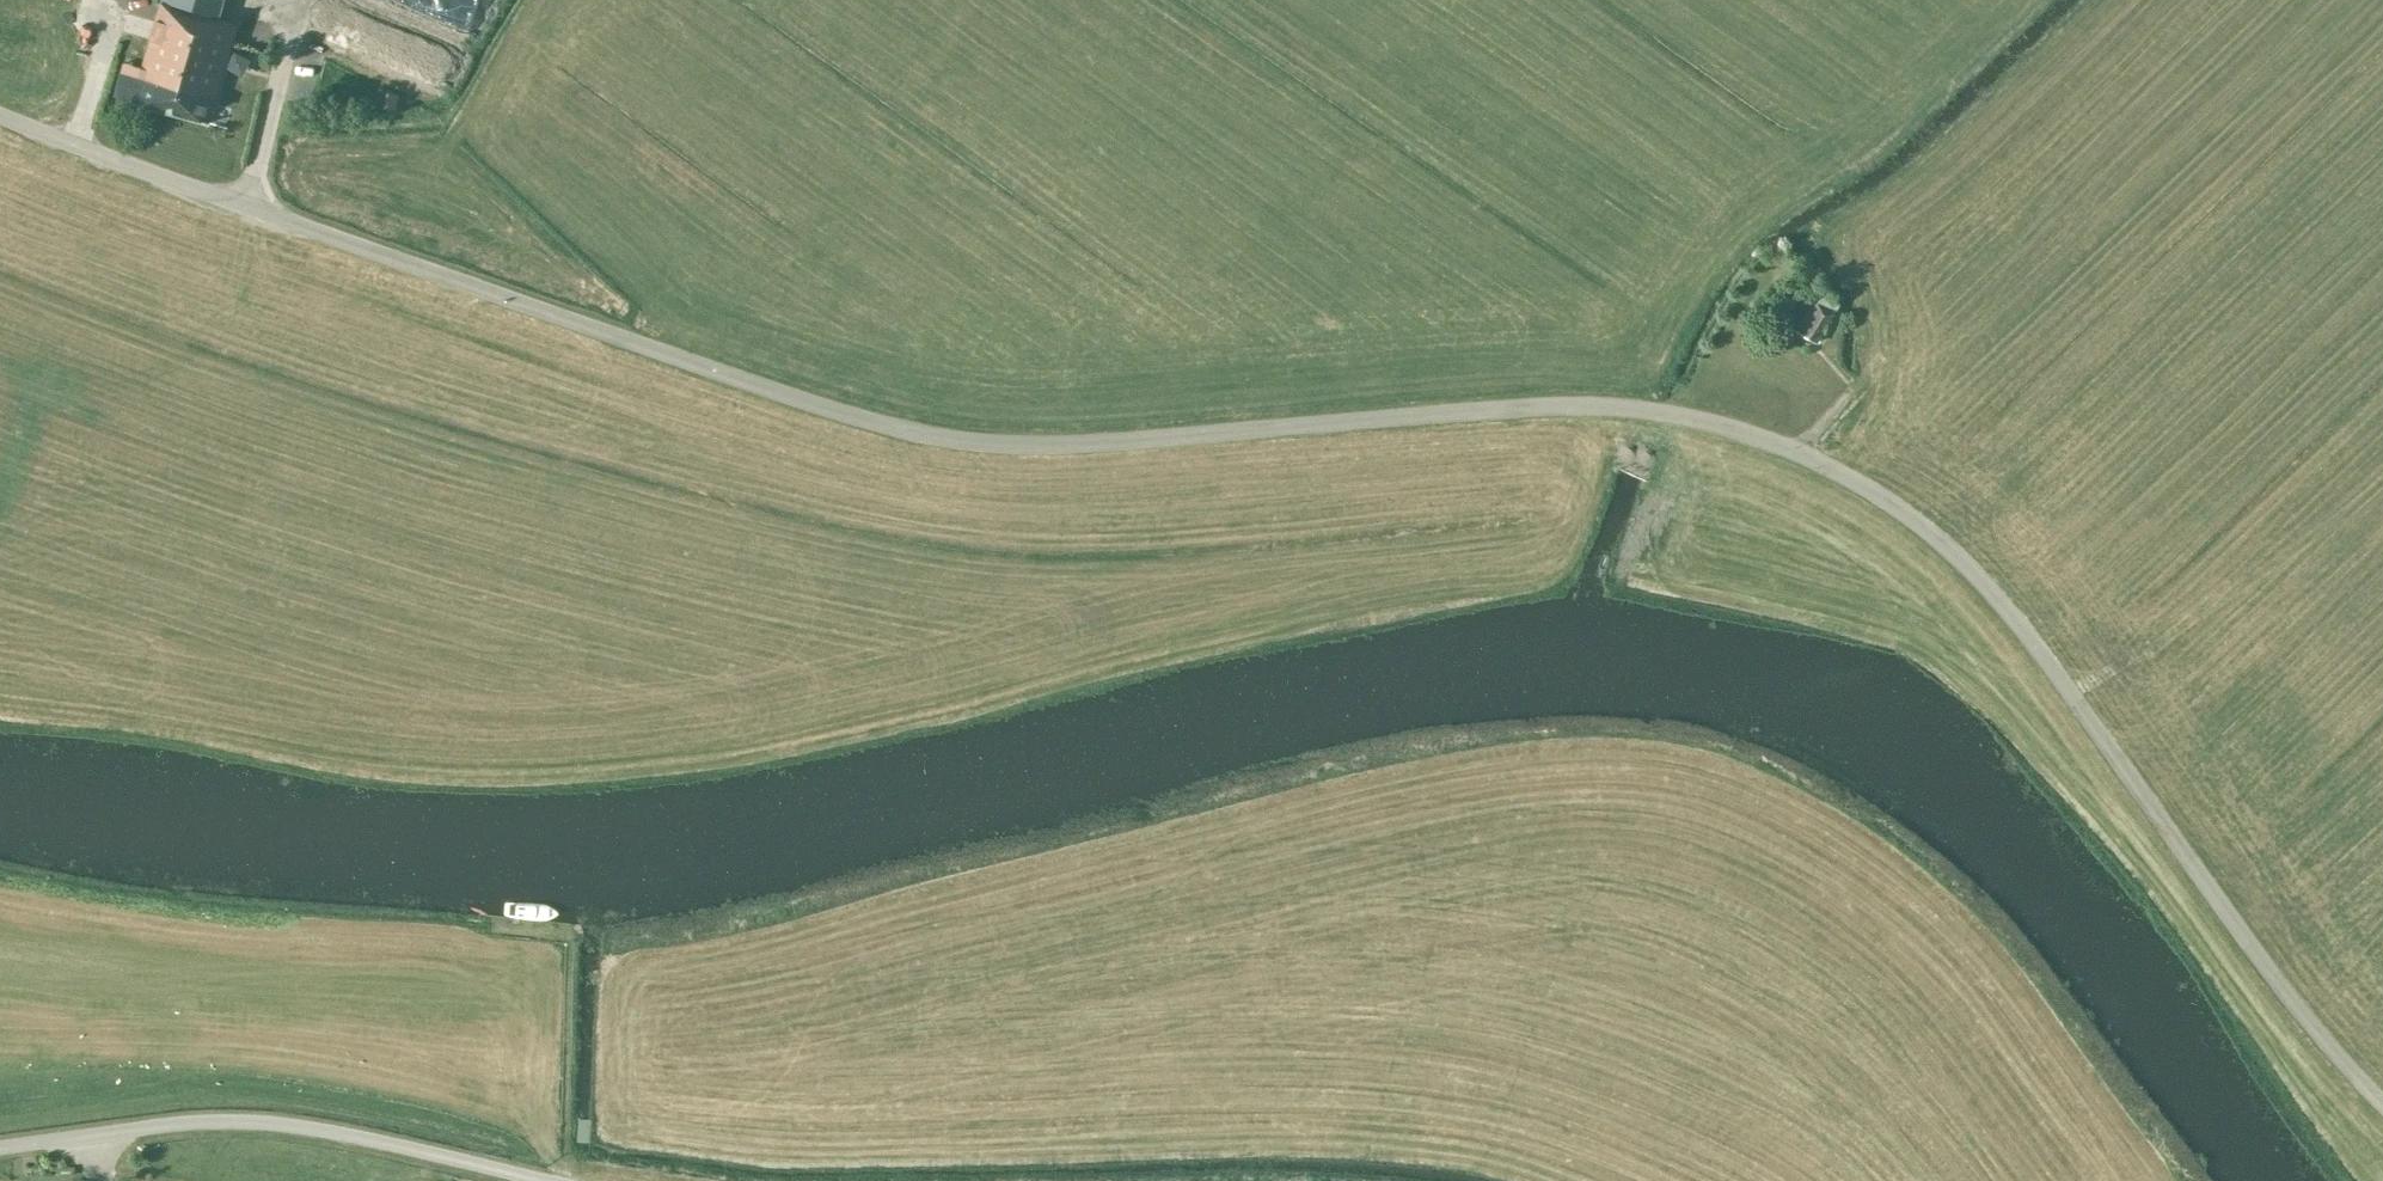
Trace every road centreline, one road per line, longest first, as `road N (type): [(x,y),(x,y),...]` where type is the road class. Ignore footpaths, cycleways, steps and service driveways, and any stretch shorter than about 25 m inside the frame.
road 1 (unclassified): [(0,114),(630,346),(936,440),(1061,449),(1583,408),(1685,420),(1795,454),(1892,508),(1978,581),(2300,1017),(2382,1108)]
road 2 (unclassified): [(0,1151),(166,1130),(266,1127),(531,1180)]

